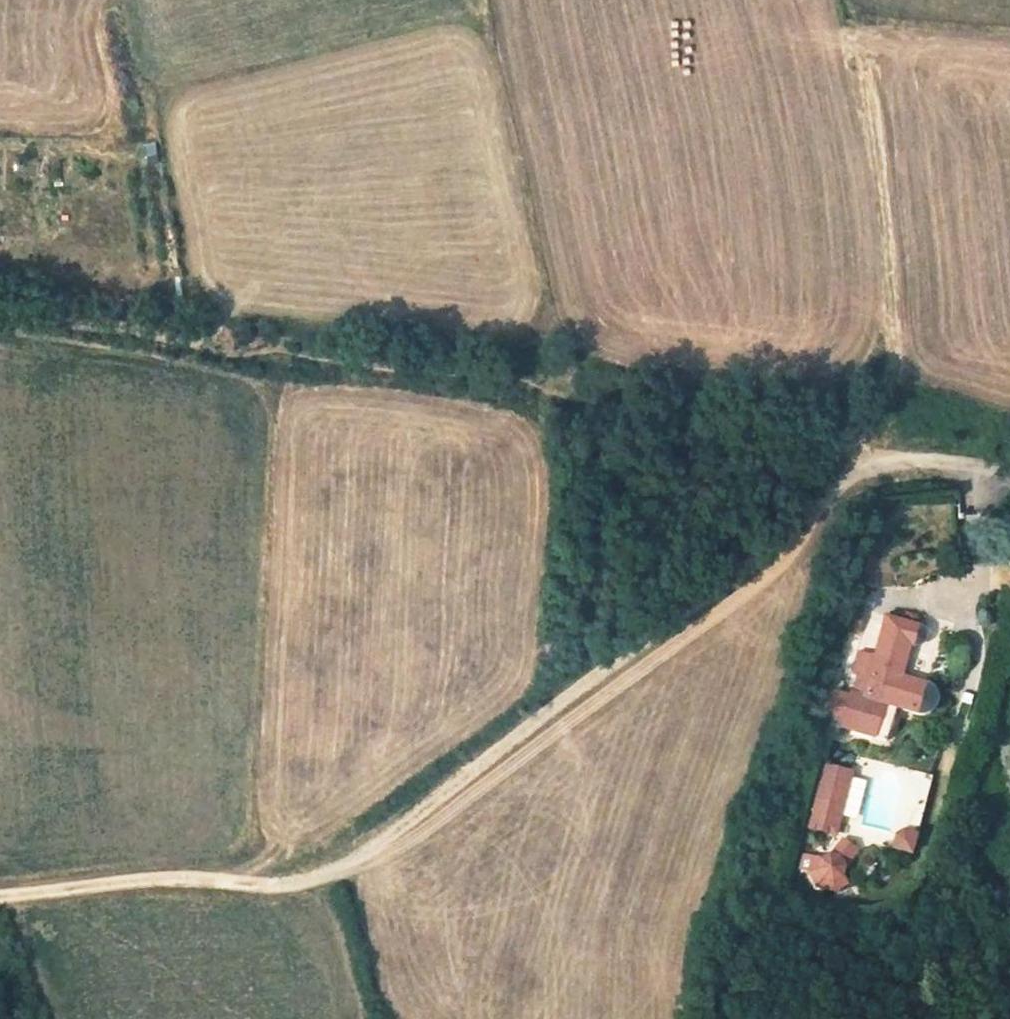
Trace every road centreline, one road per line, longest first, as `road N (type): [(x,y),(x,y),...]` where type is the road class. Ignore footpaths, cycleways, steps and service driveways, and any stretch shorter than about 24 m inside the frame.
road 1 (track): [(0,894),(317,879),(364,853),(863,467)]
road 2 (track): [(863,467),(967,462),(1009,478)]

